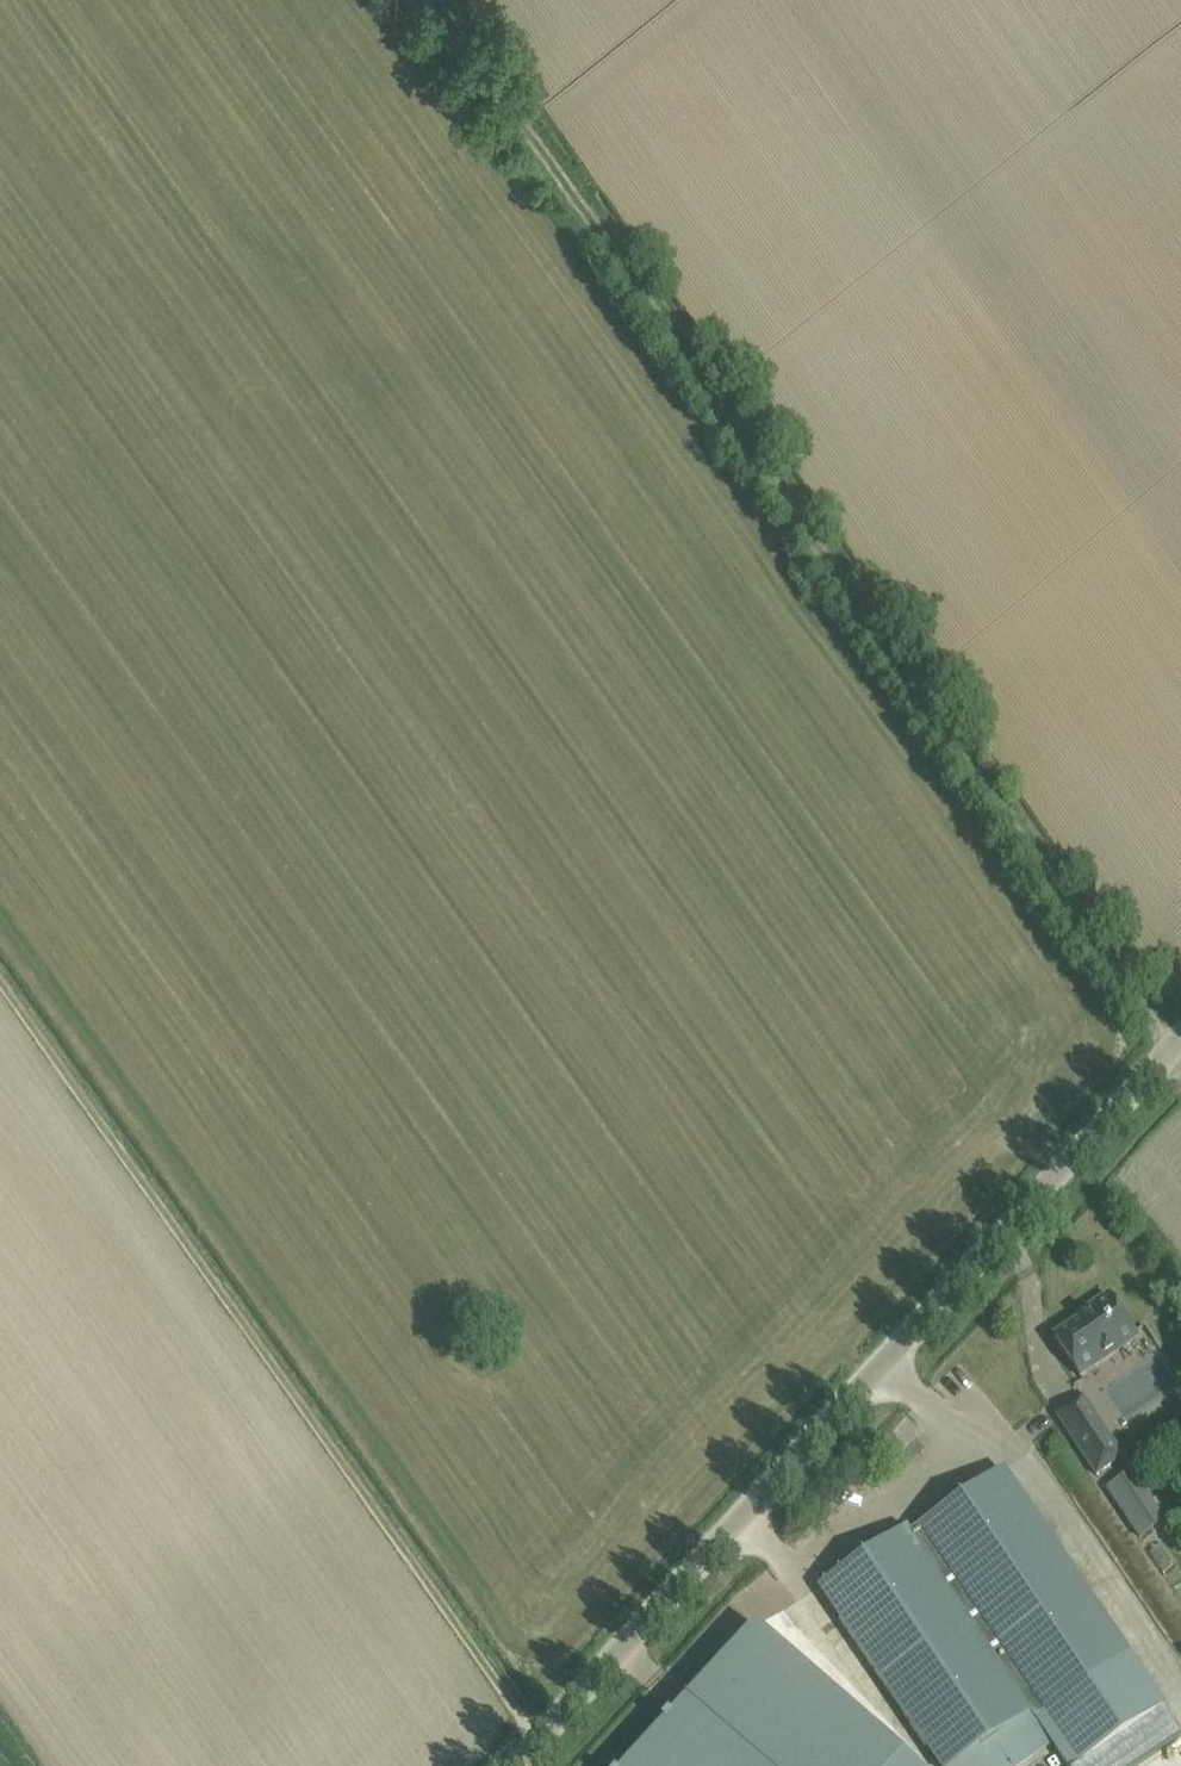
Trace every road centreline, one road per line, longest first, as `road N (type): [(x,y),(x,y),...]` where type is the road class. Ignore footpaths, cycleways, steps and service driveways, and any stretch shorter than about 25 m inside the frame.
road 1 (unclassified): [(513,1765),(1180,1038)]

